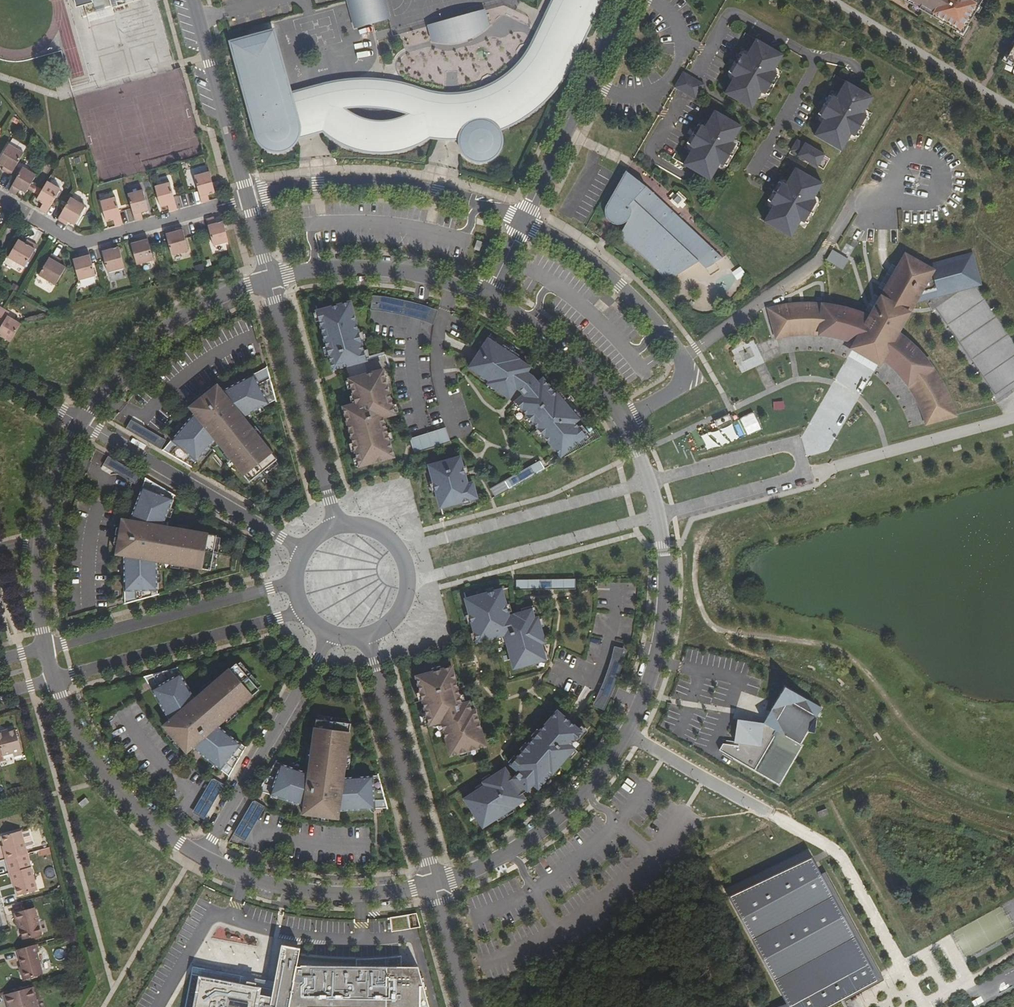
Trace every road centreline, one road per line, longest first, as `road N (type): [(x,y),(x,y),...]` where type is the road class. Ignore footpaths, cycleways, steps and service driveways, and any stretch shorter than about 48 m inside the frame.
road 1 (residential): [(482,295),(579,364),(620,417),(651,484),(667,575),(664,623),(625,734)]
road 2 (residential): [(482,295),(626,0)]
road 3 (tertiary): [(268,278),(337,537)]
road 4 (residential): [(80,422),(311,556)]
road 5 (residential): [(302,580),(45,650)]
road 6 (residential): [(52,678),(307,606)]
road 7 (residential): [(0,198),(84,244),(247,201)]
road 8 (residential): [(201,856),(332,630)]
road 9 (tertiary): [(367,632),(436,883)]
road 10 (residential): [(625,734),(579,798),(520,846),(436,883)]
road 11 (residential): [(80,422),(132,355),(173,322),(268,278)]
road 12 (residential): [(436,883),(340,894),(293,889),(201,856)]
road 13 (residential): [(201,856),(110,782),(52,678)]
road 14 (residential): [(268,278),(370,267),(482,295)]
road 15 (tertiary): [(193,0),(247,201)]
road 16 (unclassified): [(625,734),(772,815)]
road 17 (tertiary): [(367,632),(394,613),(399,565),(366,537),(337,537)]
road 18 (tertiary): [(436,883),(469,1006)]
road 19 (residential): [(39,541),(80,422)]

